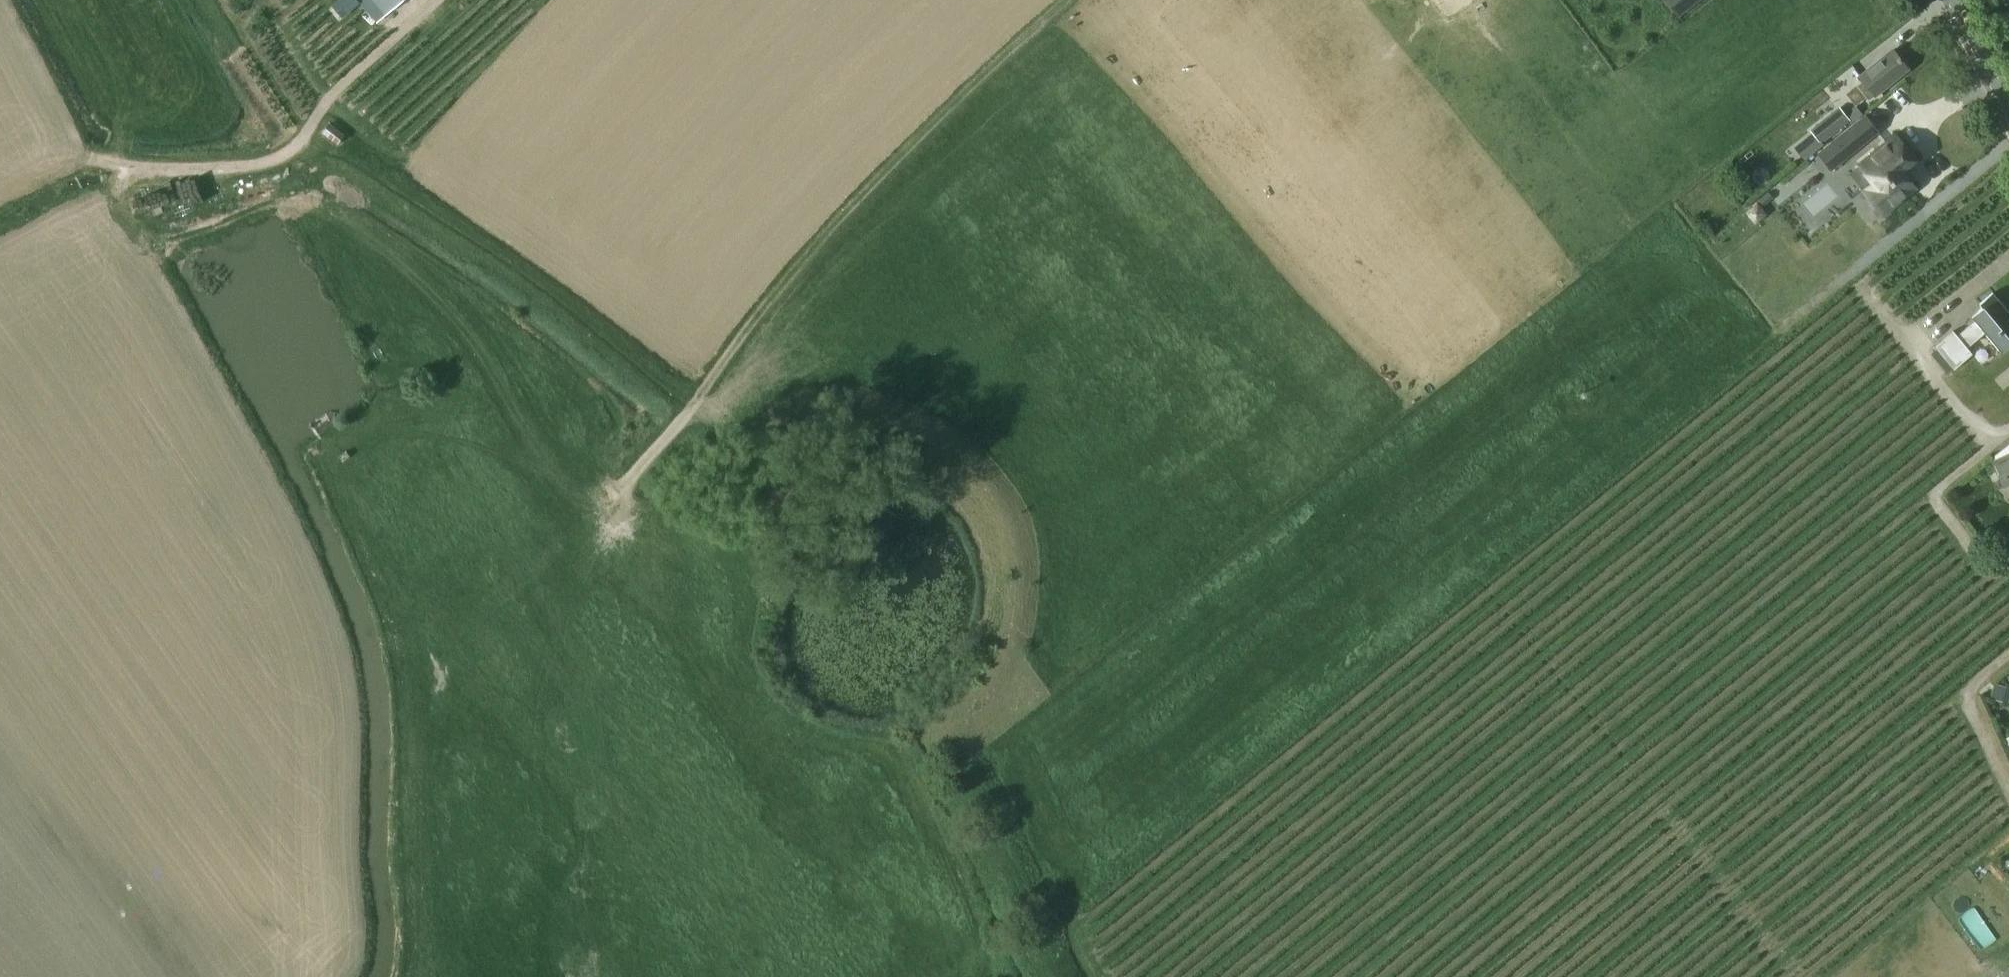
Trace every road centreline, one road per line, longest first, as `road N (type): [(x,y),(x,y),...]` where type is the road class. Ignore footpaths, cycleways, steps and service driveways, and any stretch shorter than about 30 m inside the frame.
road 1 (tertiary): [(2008,114),(1952,0)]

